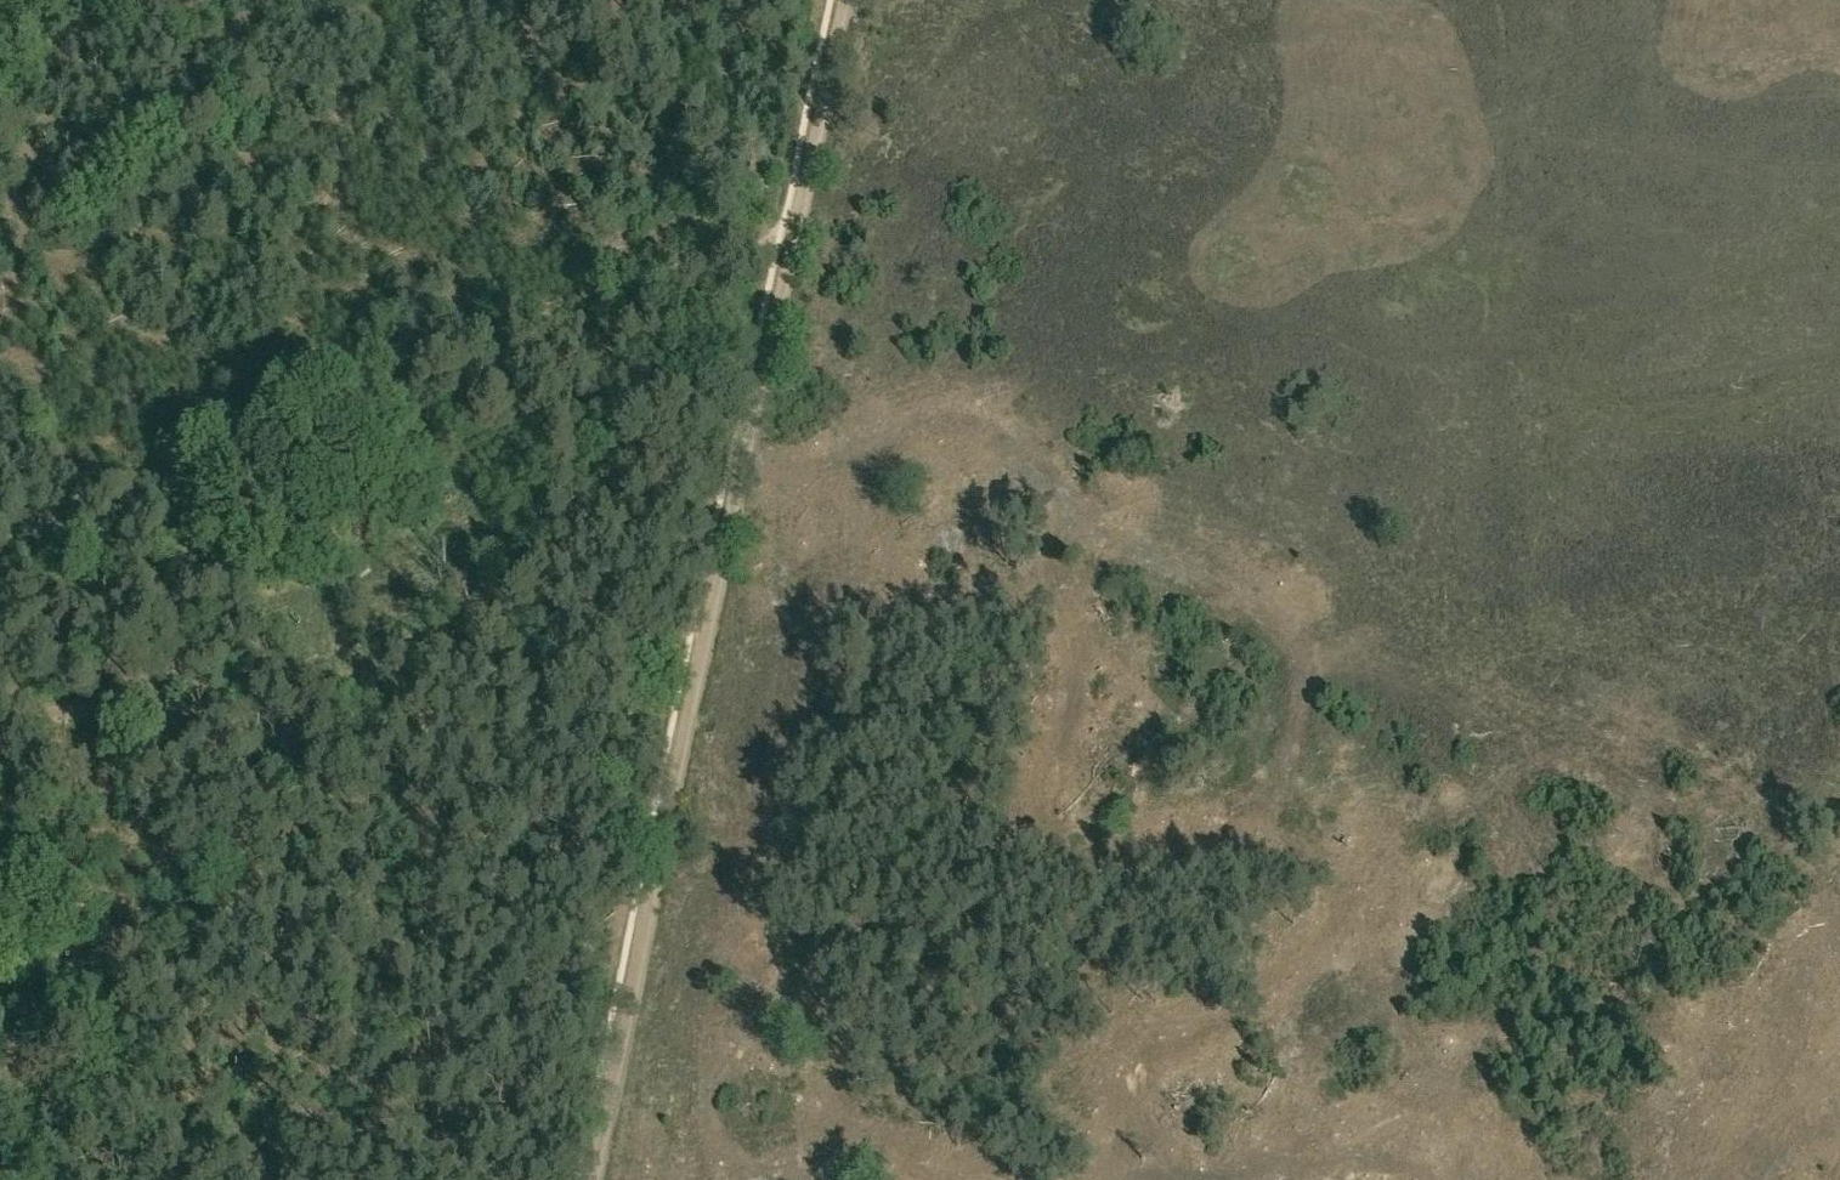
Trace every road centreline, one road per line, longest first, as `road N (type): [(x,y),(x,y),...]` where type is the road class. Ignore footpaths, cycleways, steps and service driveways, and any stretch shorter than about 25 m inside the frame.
road 1 (track): [(593,1179),(792,238)]
road 2 (track): [(792,238),(845,0)]

